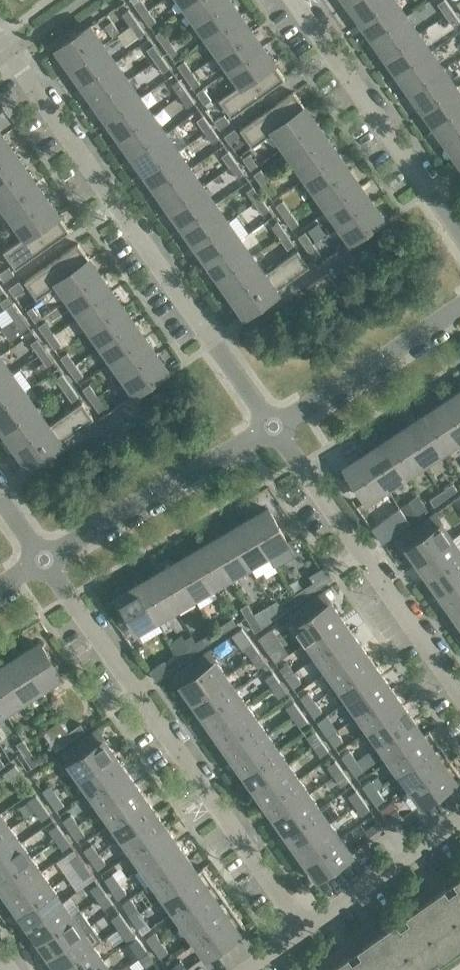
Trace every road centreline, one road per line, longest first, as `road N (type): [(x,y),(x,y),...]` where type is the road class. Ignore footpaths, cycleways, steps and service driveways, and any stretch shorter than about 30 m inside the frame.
road 1 (residential): [(275,428),(0,38)]
road 2 (residential): [(307,929),(41,560)]
road 3 (residential): [(459,691),(275,428)]
road 4 (residential): [(459,243),(289,0)]
road 5 (residential): [(41,560),(275,428)]
road 6 (residential): [(275,428),(459,306)]
road 7 (residential): [(307,929),(459,820)]

